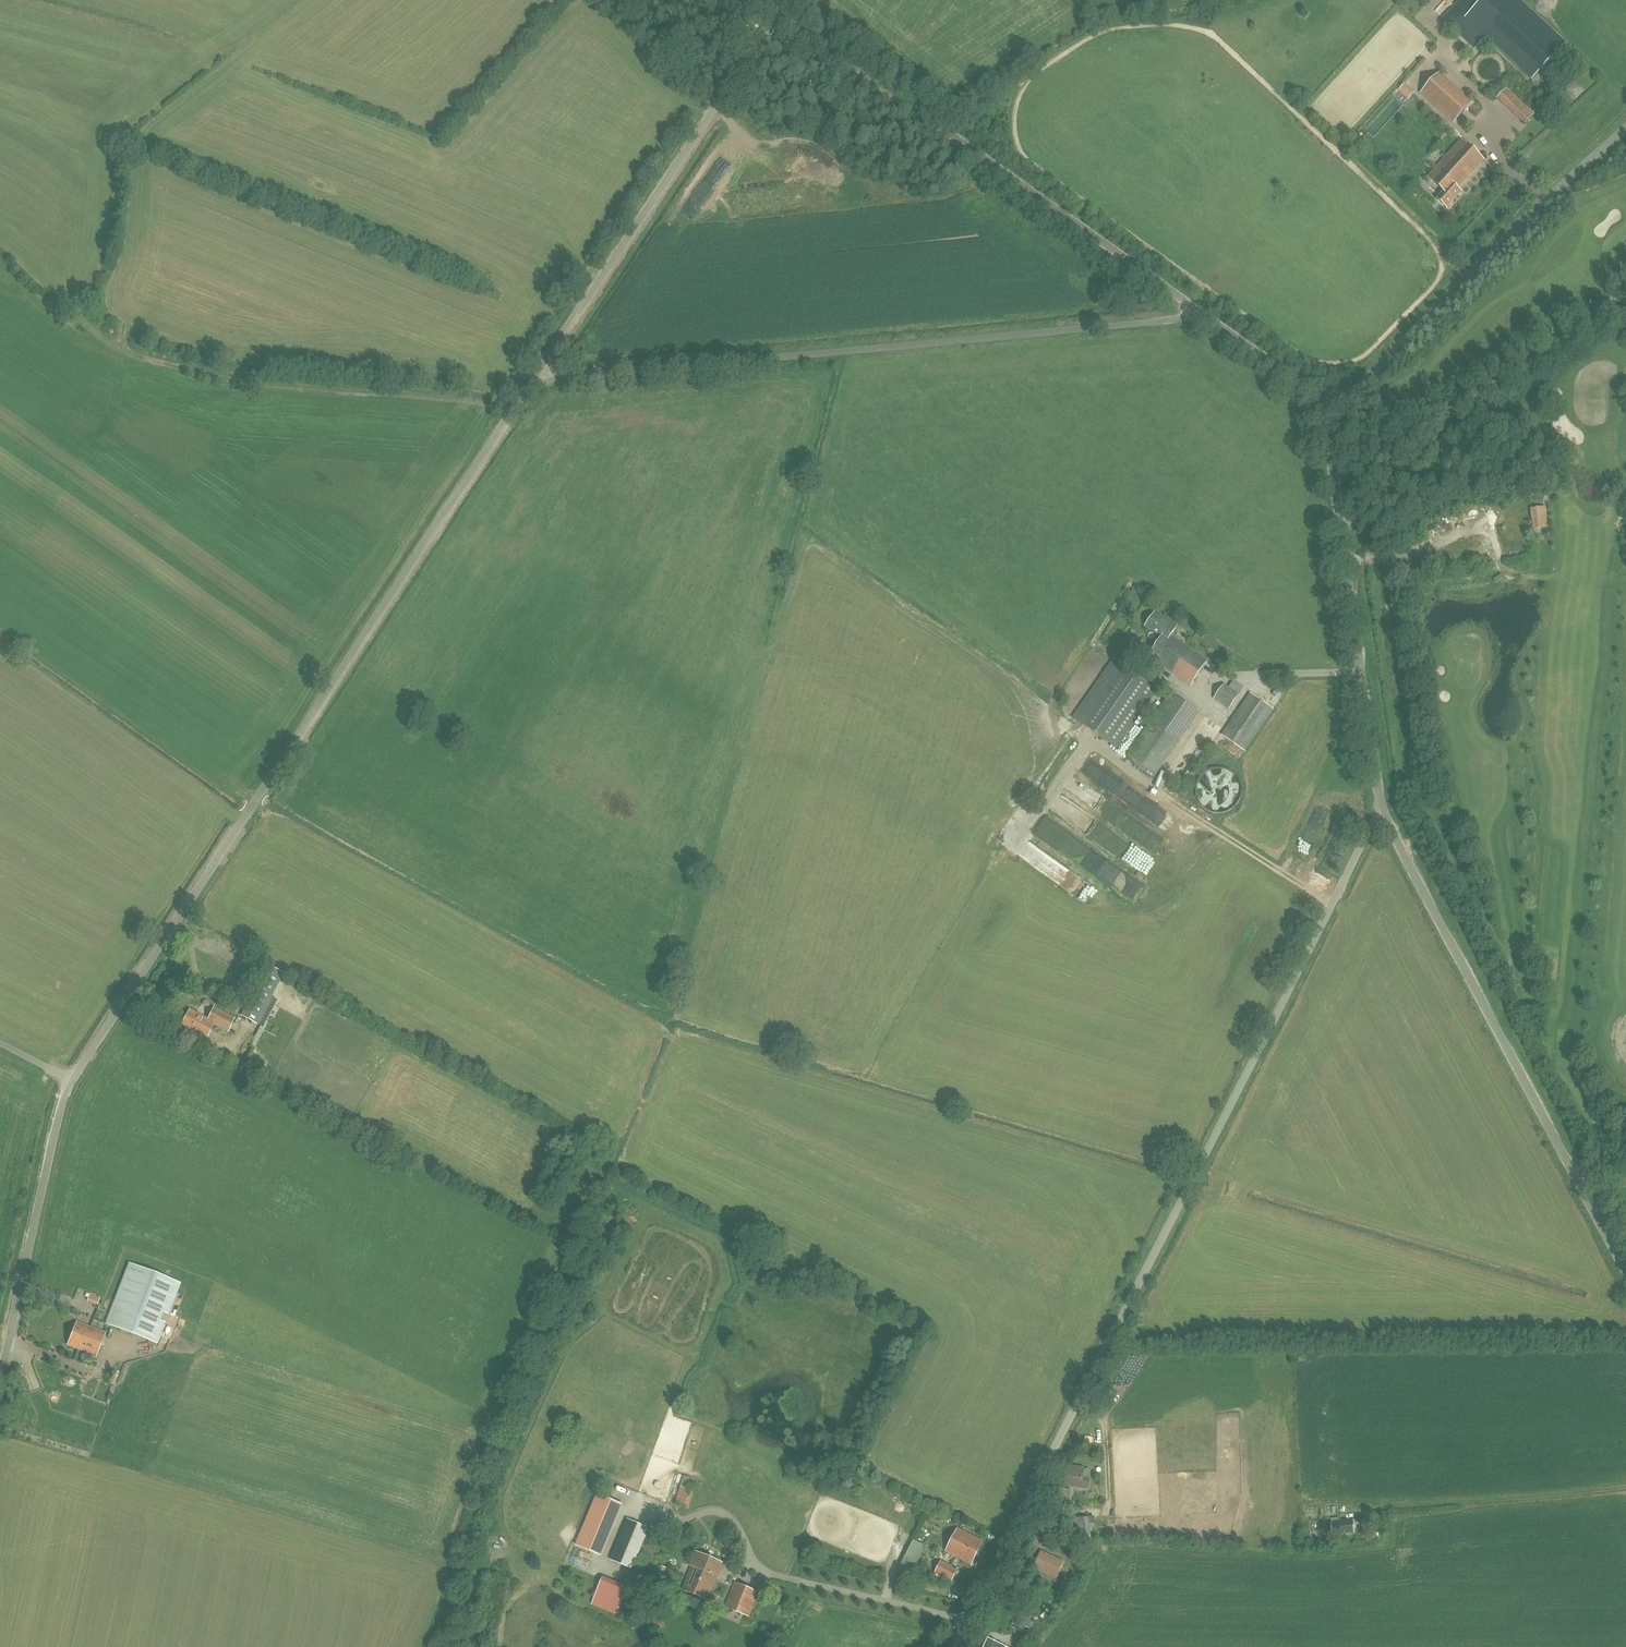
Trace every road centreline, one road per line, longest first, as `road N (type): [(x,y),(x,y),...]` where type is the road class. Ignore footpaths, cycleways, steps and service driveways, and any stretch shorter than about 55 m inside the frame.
road 1 (unclassified): [(953,1646),(1384,814)]
road 2 (unclassified): [(70,1082),(533,381)]
road 3 (unclassified): [(533,381),(1206,318)]
road 4 (tertiary): [(1206,318),(779,14)]
road 5 (unclassified): [(533,381),(779,14)]
road 6 (tertiary): [(1578,1181),(1384,814)]
road 7 (unclassified): [(1328,414),(1625,130)]
road 8 (tertiary): [(1384,814),(1342,564),(1328,414)]
road 9 (unclassified): [(0,1381),(70,1082)]
road 10 (track): [(1625,294),(1470,403)]
road 11 (track): [(1339,535),(1470,403)]
road 12 (tertiary): [(1328,414),(1307,389),(1206,318)]
road 13 (track): [(1328,414),(1348,422),(1470,403)]

